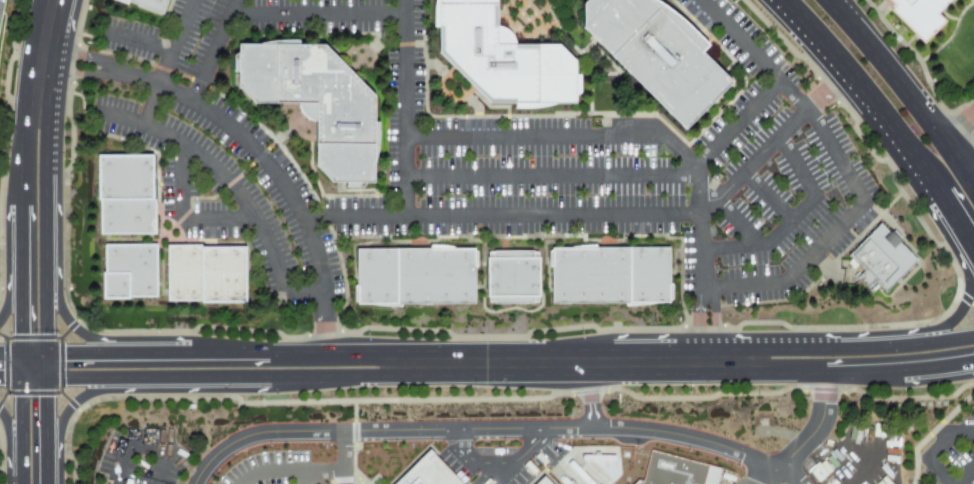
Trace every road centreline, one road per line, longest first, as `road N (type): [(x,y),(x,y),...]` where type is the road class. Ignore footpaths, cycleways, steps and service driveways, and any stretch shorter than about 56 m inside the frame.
road 1 (tertiary): [(54,385),(380,382),(406,364)]
road 2 (tertiary): [(406,364),(744,363)]
road 3 (secondary): [(760,0),(932,201)]
road 4 (tertiary): [(54,346),(54,122),(40,92)]
road 5 (tertiary): [(55,453),(65,413),(98,391),(274,384)]
road 6 (secondary): [(973,165),(845,0)]
road 7 (tertiary): [(744,363),(775,381),(889,379)]
road 8 (tertiary): [(406,364),(379,345),(265,346)]
road 9 (secondary): [(956,239),(963,300),(944,322),(907,339)]
road 10 (tertiary): [(40,92),(17,121),(15,206)]

